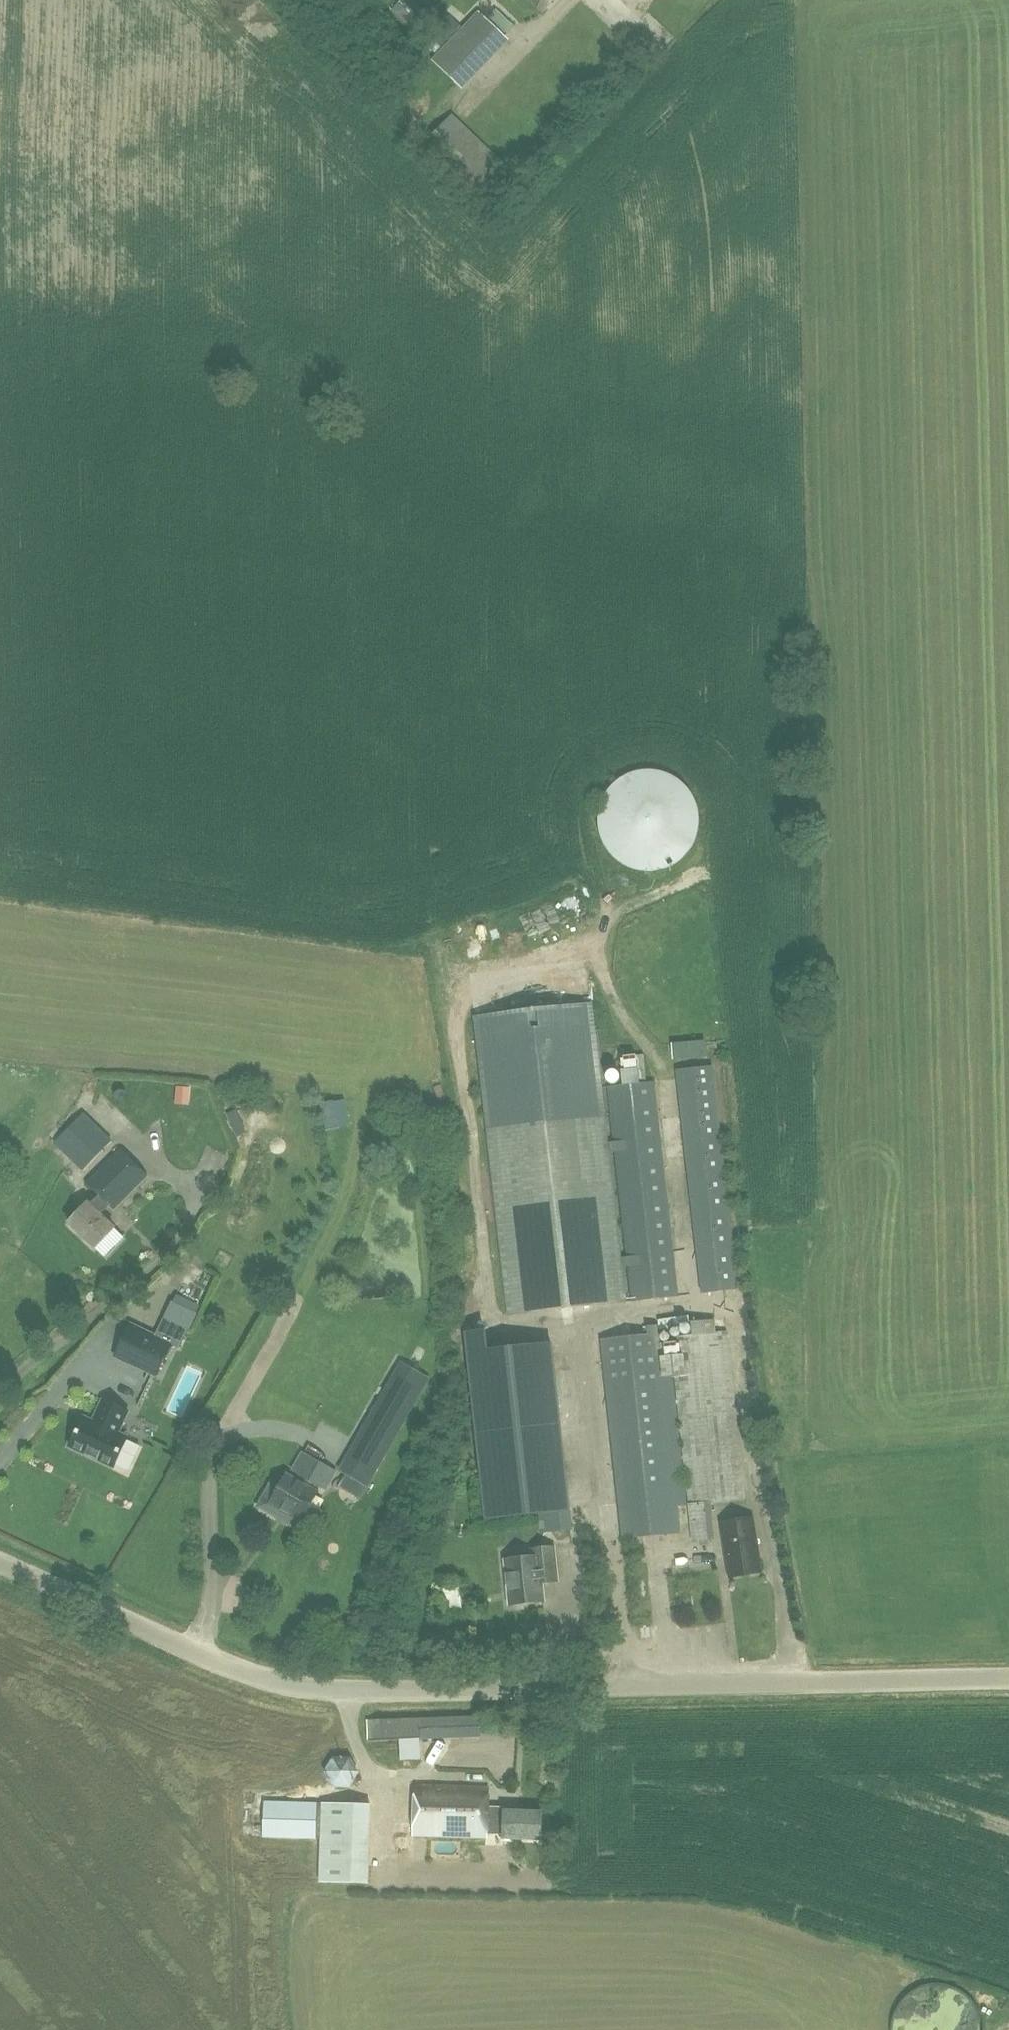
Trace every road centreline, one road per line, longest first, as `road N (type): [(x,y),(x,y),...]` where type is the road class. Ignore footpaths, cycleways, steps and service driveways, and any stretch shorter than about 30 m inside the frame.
road 1 (unclassified): [(1008,1683),(285,1686),(199,1659),(0,1568)]

